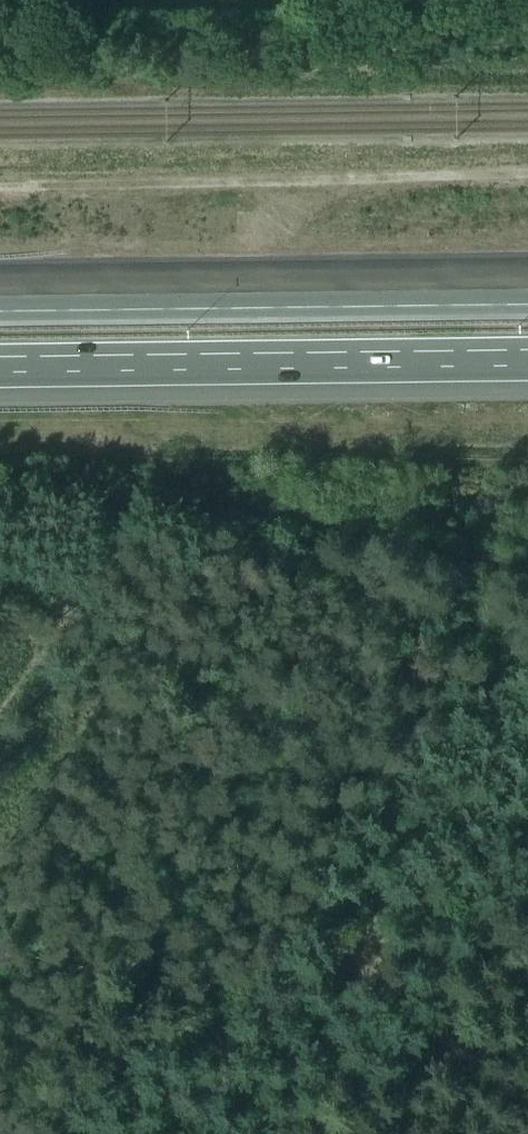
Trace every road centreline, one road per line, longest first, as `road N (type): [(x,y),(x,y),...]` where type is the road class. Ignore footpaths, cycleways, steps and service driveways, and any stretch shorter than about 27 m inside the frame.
road 1 (track): [(527,173),(0,183)]
road 2 (motorway): [(527,296),(0,303)]
road 3 (motorway): [(0,364),(527,357)]

